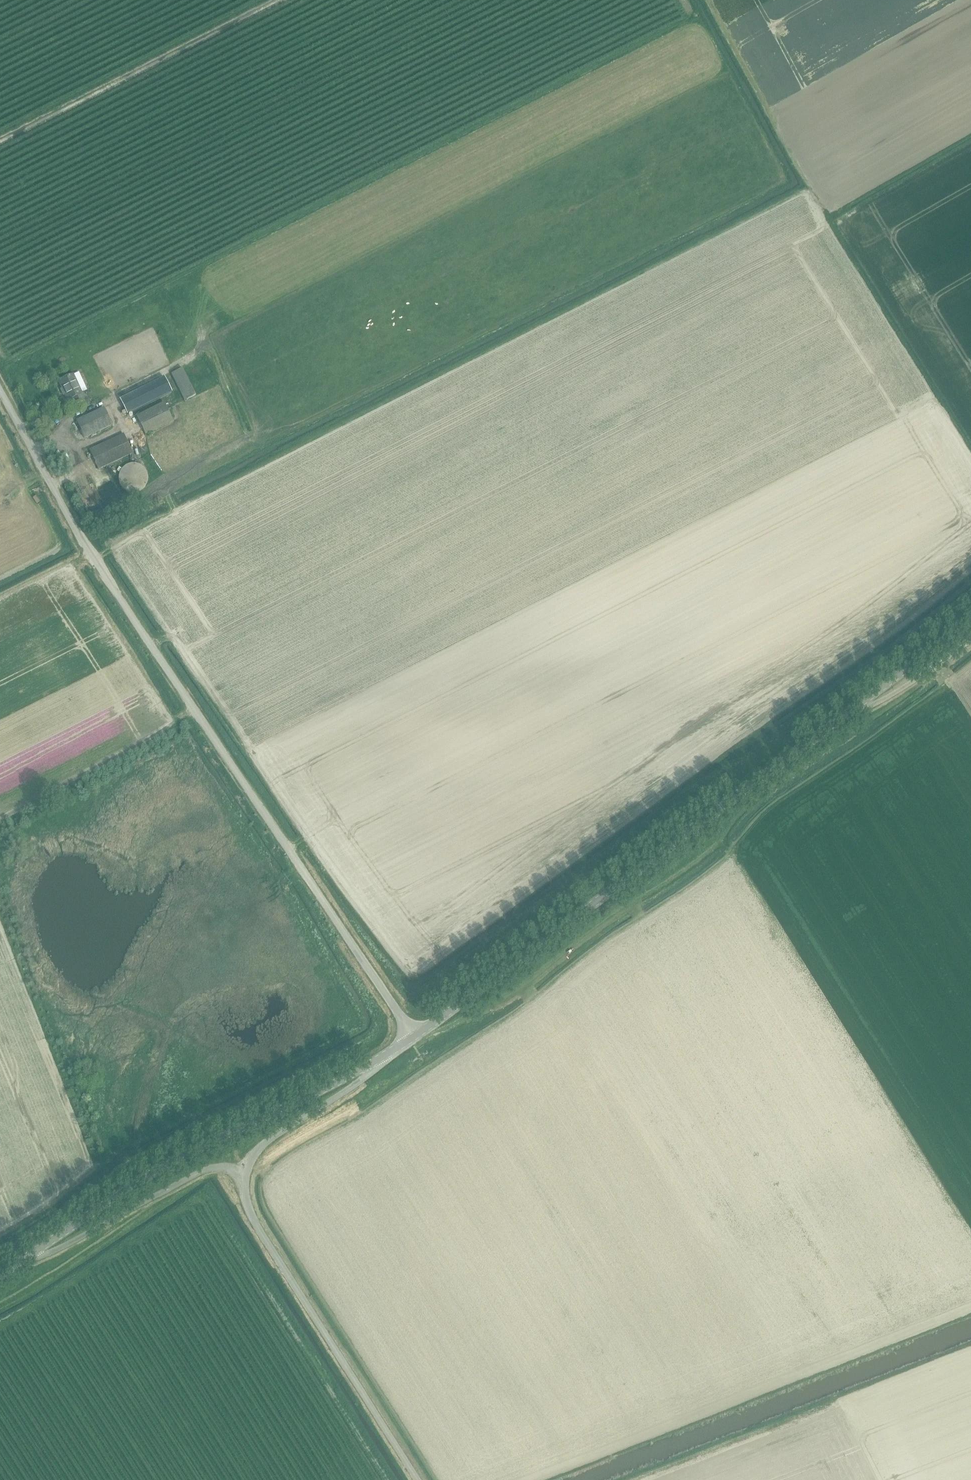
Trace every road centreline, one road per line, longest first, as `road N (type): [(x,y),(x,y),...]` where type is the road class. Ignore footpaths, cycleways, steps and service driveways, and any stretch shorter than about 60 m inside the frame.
road 1 (unclassified): [(413,1037),(138,618),(0,384)]
road 2 (tertiary): [(413,1037),(538,957),(970,624)]
road 3 (tertiary): [(371,1065),(133,1187),(23,1260)]
road 4 (unclassified): [(414,1479),(246,1209),(245,1175)]
road 5 (tertiary): [(23,1260),(60,1250),(210,1170),(245,1175)]
road 6 (tertiary): [(245,1175),(252,1156),(371,1065)]

